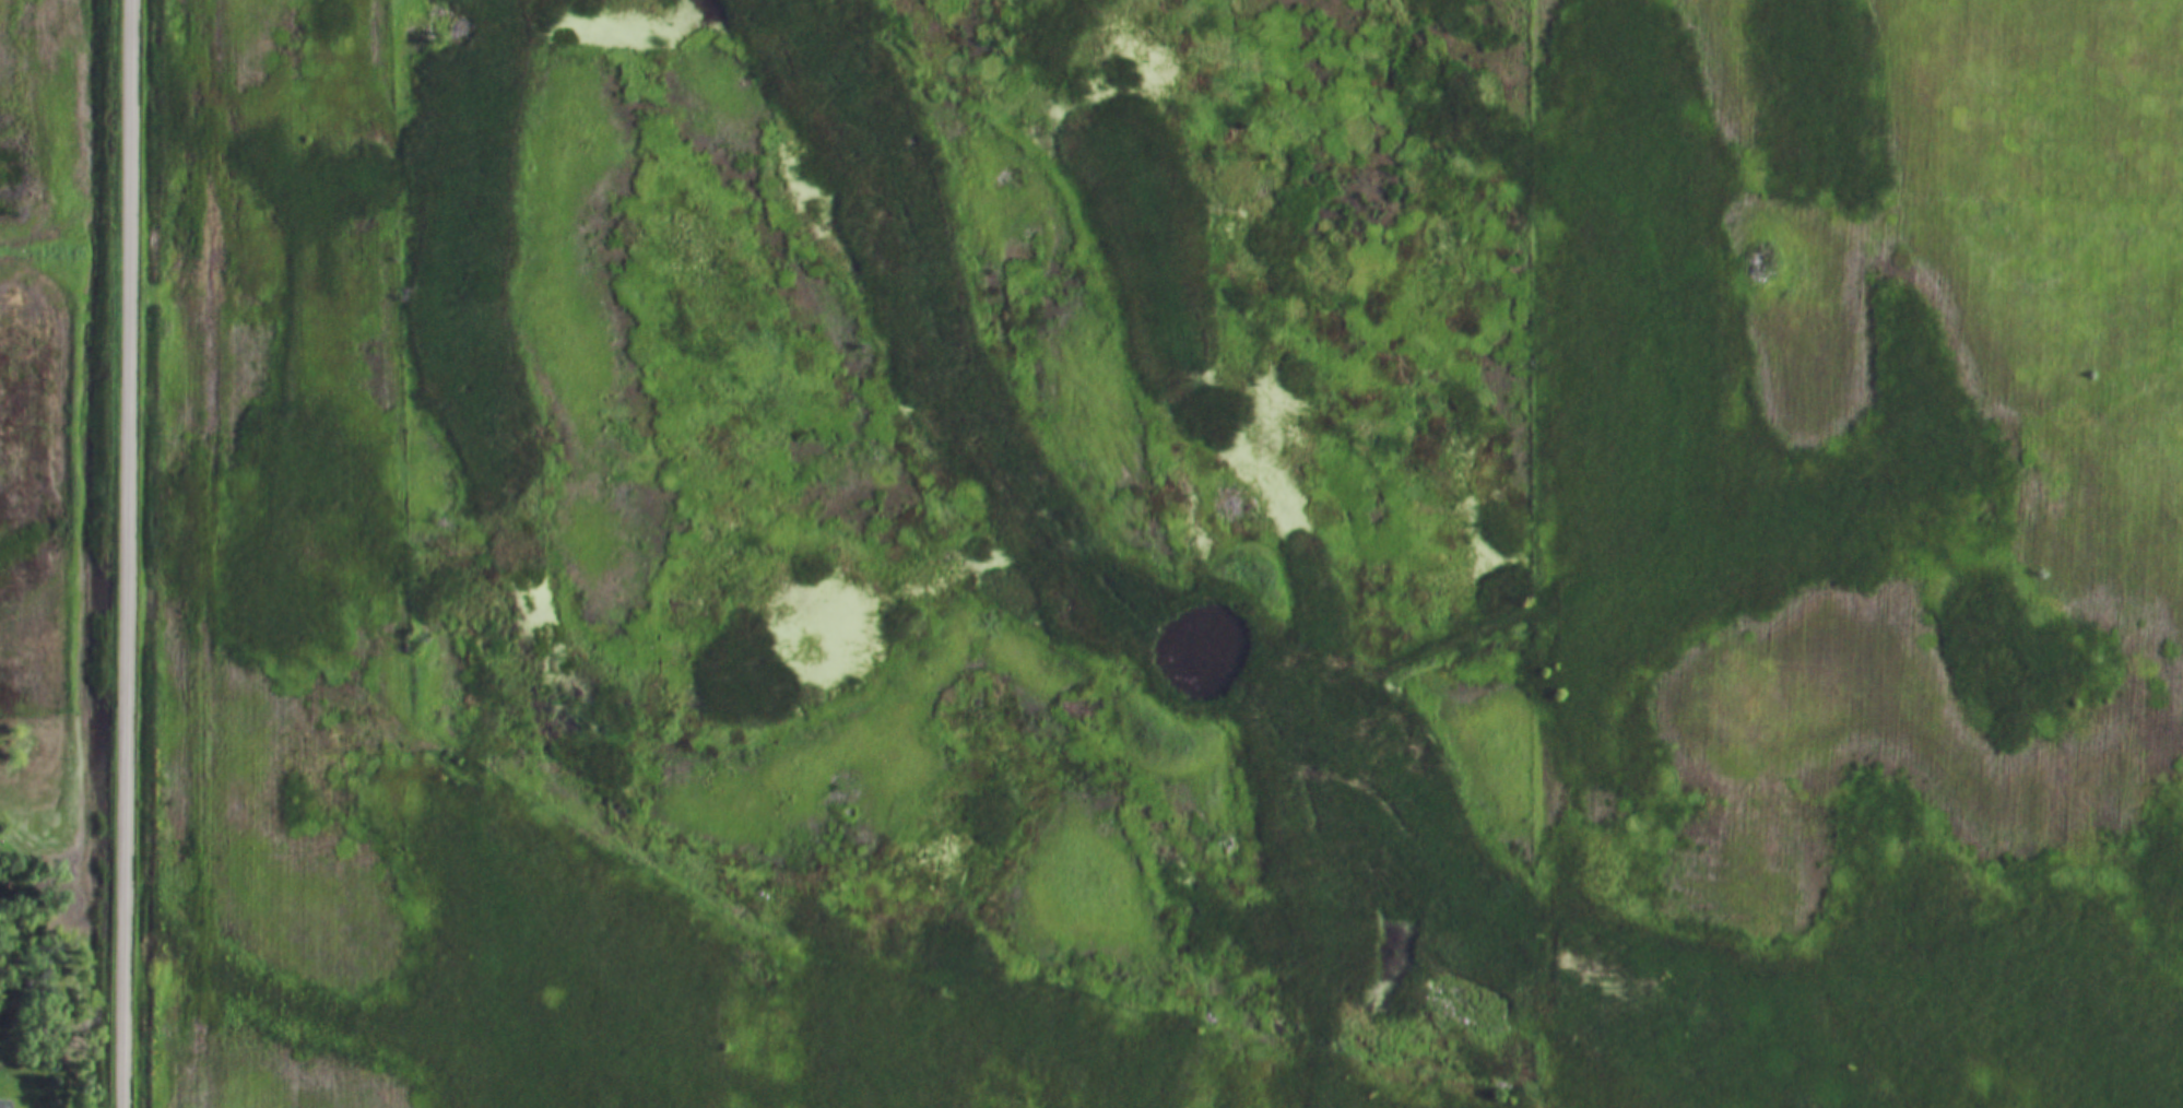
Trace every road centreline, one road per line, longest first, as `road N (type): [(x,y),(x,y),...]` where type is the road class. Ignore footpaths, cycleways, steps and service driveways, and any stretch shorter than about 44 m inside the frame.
road 1 (residential): [(130,1107),(137,0)]

